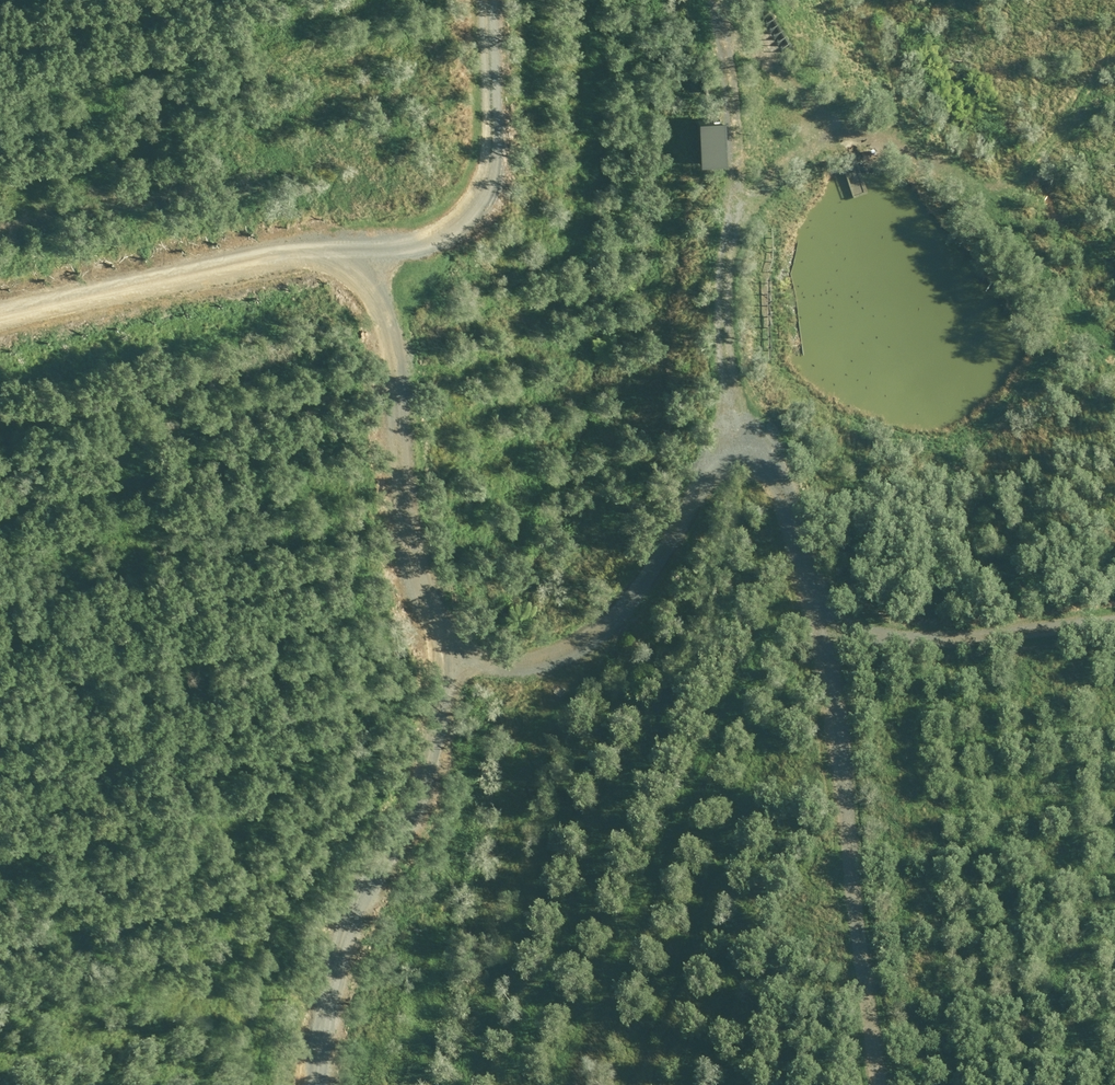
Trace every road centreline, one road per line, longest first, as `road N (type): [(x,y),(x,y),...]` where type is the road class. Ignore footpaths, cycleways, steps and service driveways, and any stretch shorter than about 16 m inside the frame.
road 1 (track): [(0,321),(224,277),(344,265),(379,330),(400,539),(421,609),(450,647),(490,660),(554,646),(717,472),(743,469),(778,523),(794,599),(874,1084)]
road 2 (track): [(752,477),(723,359),(737,198),(713,0)]
road 3 (track): [(734,217),(813,136),(843,128),(969,167),(1024,168),(1065,139),(1082,93),(1114,67)]
road 4 (track): [(450,647),(430,768),(368,868),(324,999),(312,1084)]
road 5 (track): [(344,265),(423,241),(467,212),(486,180),(489,0)]
road 6 (track): [(799,629),(1003,633),(1114,625)]
road 7 (track): [(715,33),(829,131)]

